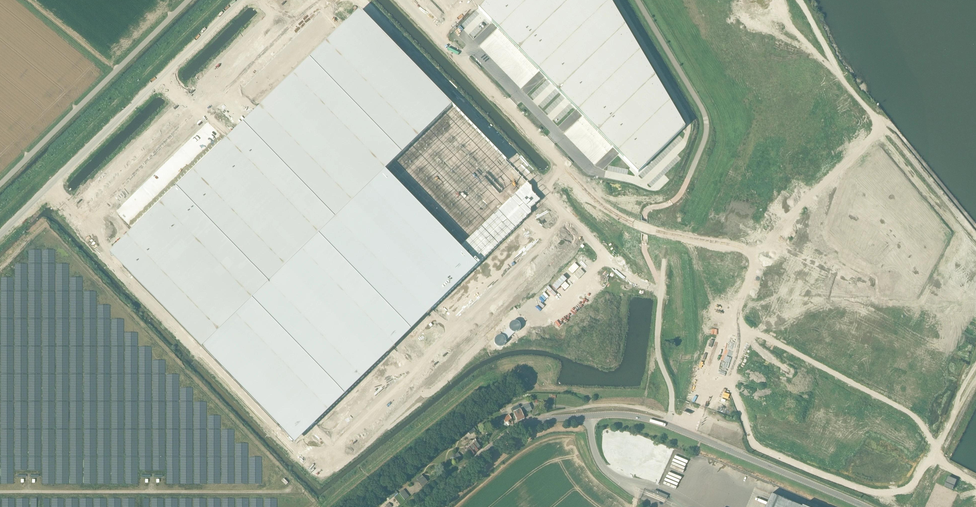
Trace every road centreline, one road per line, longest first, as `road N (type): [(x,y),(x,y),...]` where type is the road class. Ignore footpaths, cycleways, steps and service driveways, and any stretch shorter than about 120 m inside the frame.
road 1 (tertiary): [(403,0),(603,206),(648,229),(702,240)]
road 2 (tertiary): [(0,234),(242,0)]
road 3 (unclassified): [(795,0),(830,75),(755,131),(724,180),(702,240)]
road 4 (tertiary): [(680,430),(626,415),(533,423),(420,506)]
road 5 (unclassified): [(0,185),(189,0)]
road 6 (unclassified): [(877,494),(728,433),(693,407)]
road 7 (tertiary): [(866,506),(680,430)]
road 8 (unclassified): [(688,179),(705,117),(637,0)]
road 9 (tertiary): [(693,407),(707,342),(702,240)]

